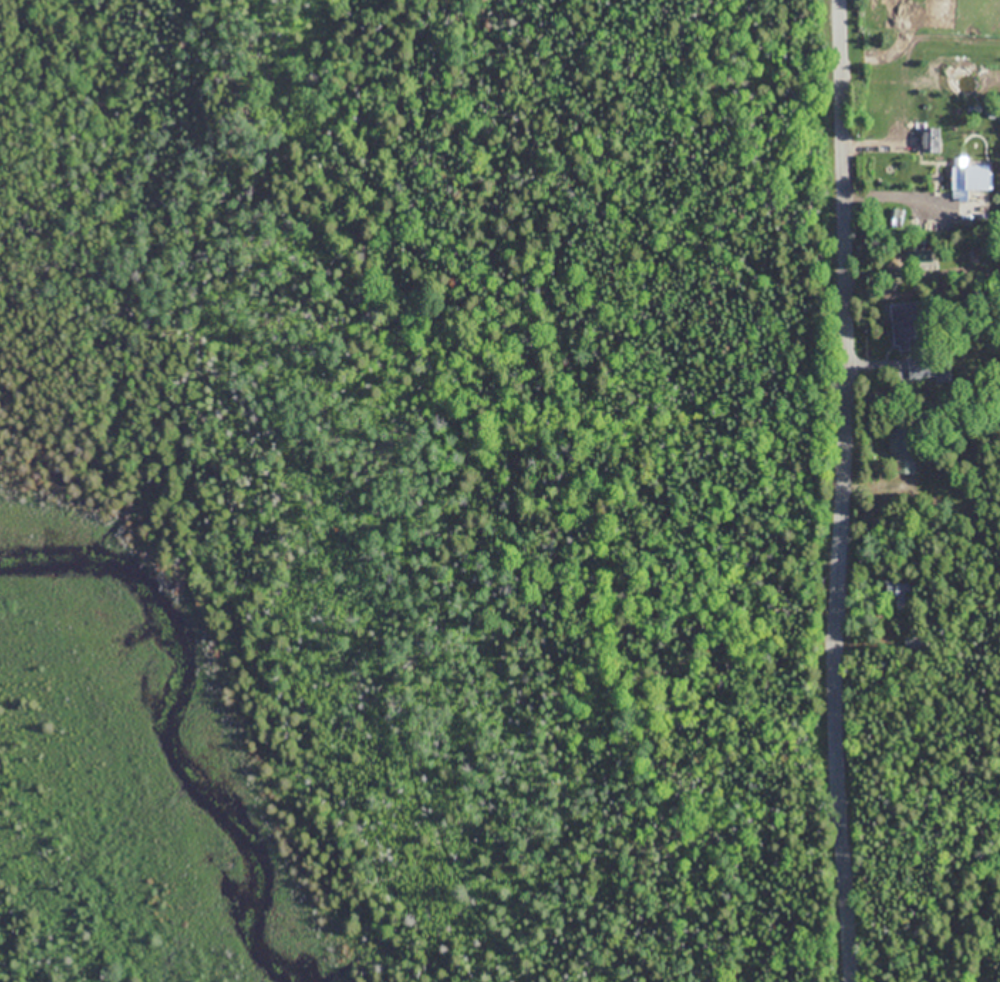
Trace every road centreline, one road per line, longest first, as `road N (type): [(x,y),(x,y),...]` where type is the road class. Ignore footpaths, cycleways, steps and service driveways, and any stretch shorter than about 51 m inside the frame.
road 1 (residential): [(850,981),(835,699),(841,0)]

